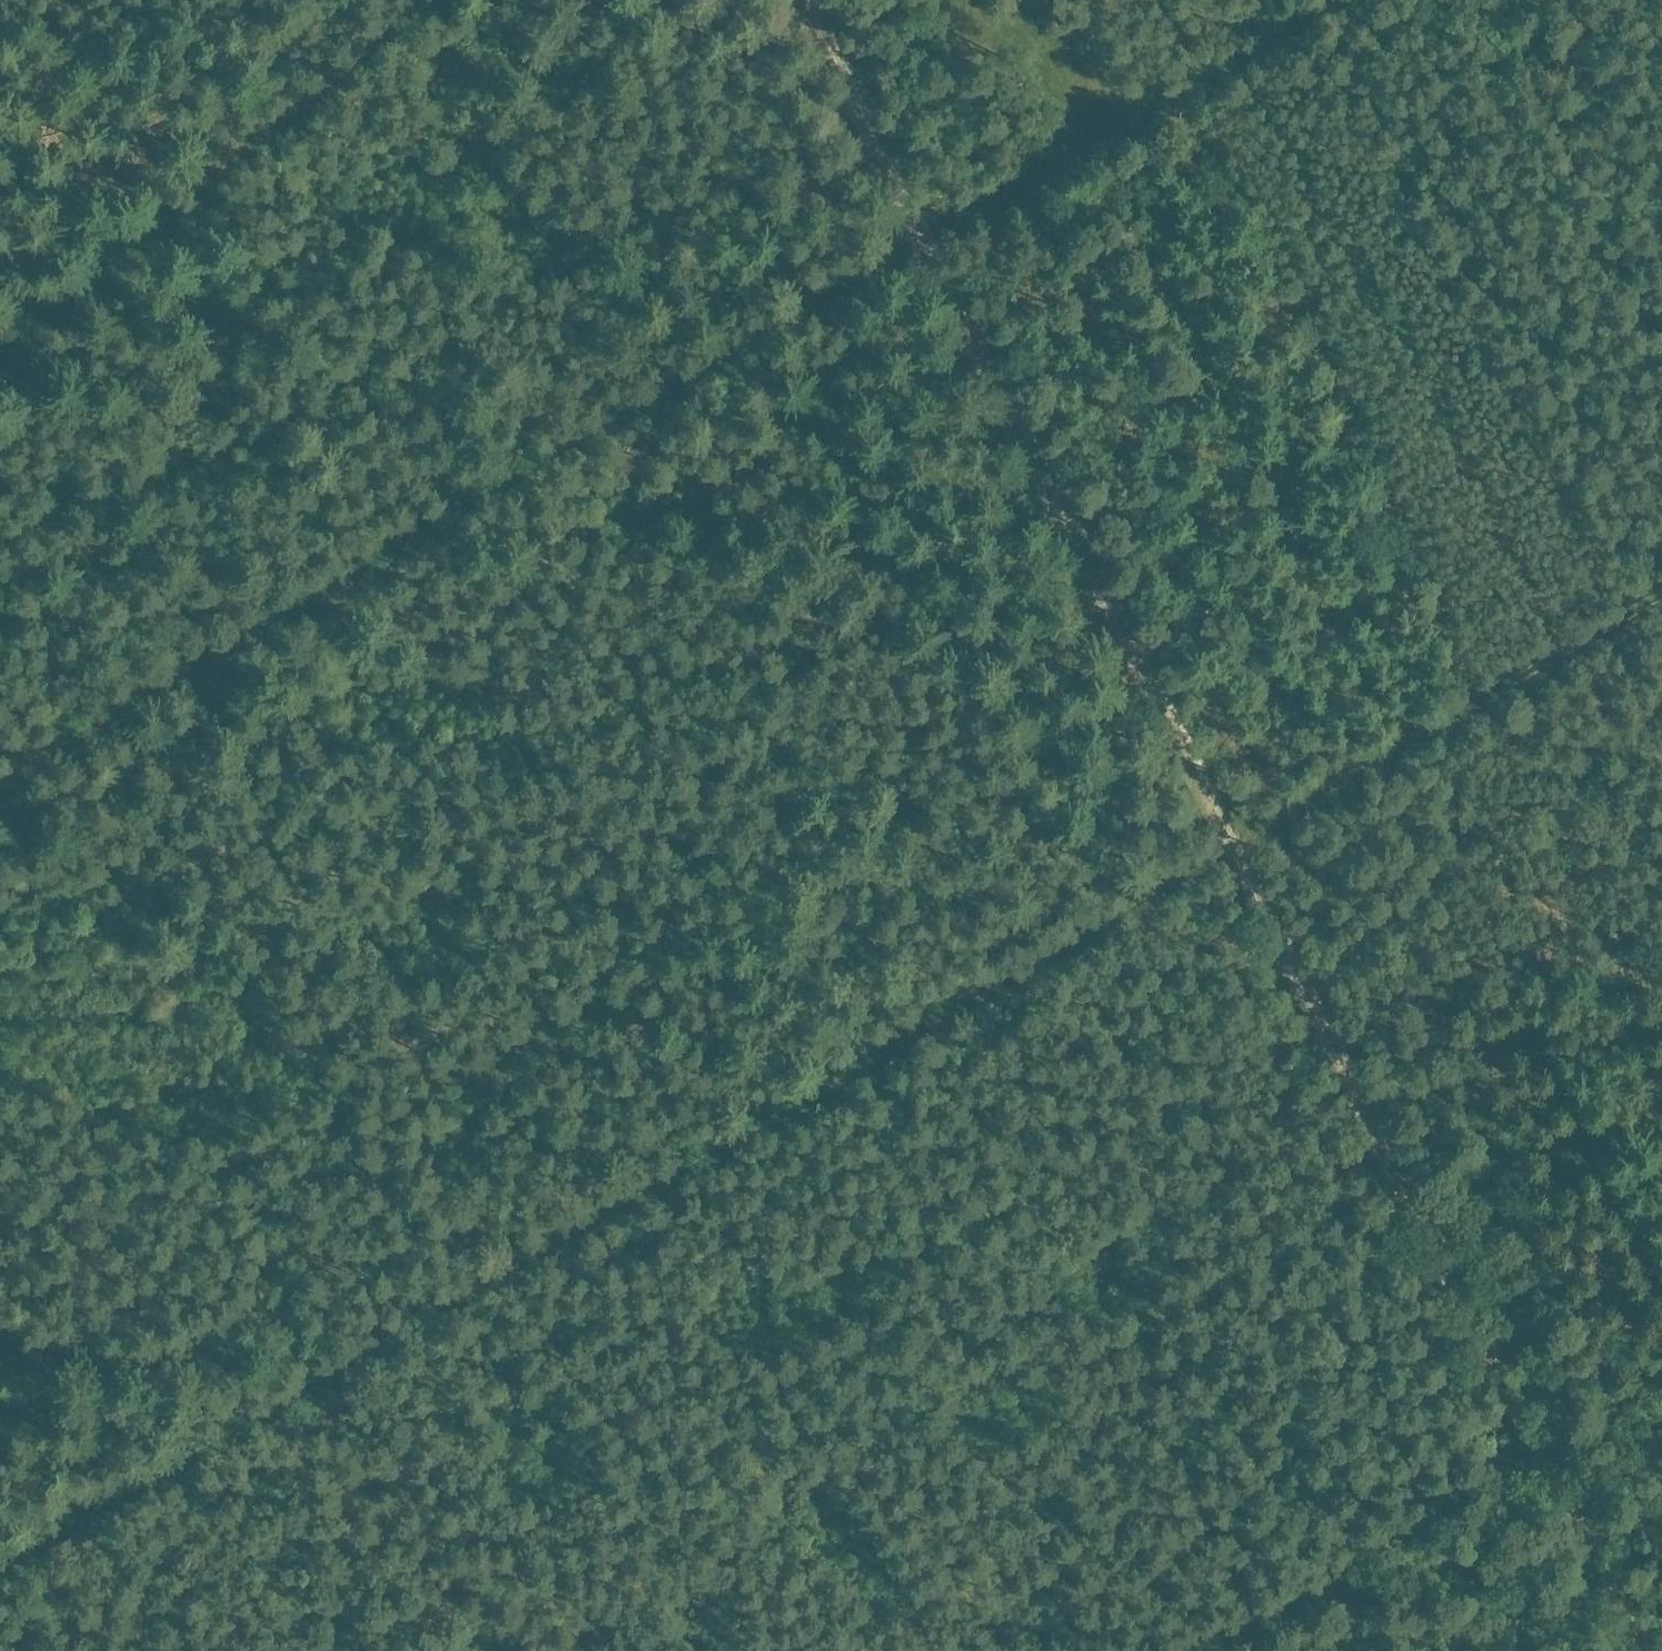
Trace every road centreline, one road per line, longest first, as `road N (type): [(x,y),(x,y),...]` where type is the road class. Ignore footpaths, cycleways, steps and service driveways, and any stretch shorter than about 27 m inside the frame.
road 1 (track): [(0,1552),(1661,592)]
road 2 (track): [(1647,1650),(1265,921),(818,0)]
road 3 (track): [(1190,1650),(1661,1373)]

